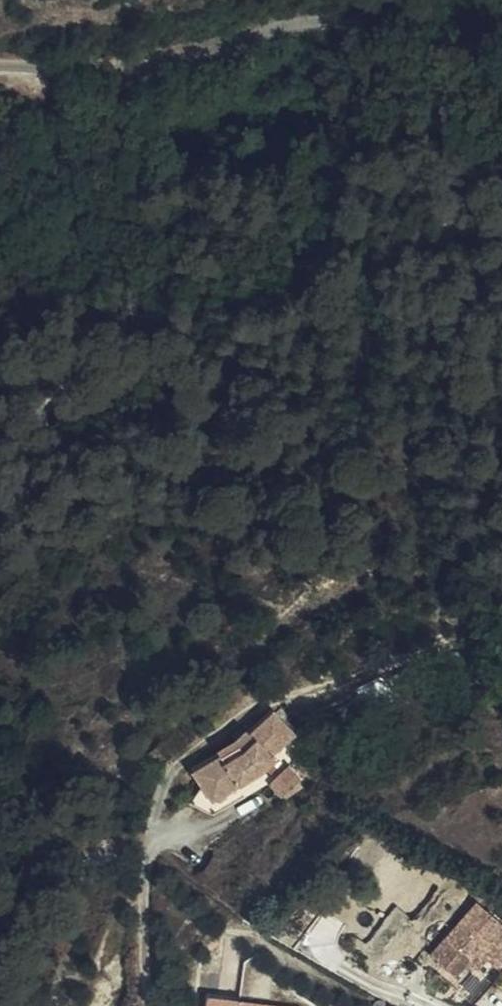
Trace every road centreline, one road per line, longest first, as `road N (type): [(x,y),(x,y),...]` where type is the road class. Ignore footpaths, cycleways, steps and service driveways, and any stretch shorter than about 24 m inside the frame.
road 1 (residential): [(0,65),(145,60),(335,17),(401,45),(427,96),(411,130),(344,163),(286,216),(153,274)]

